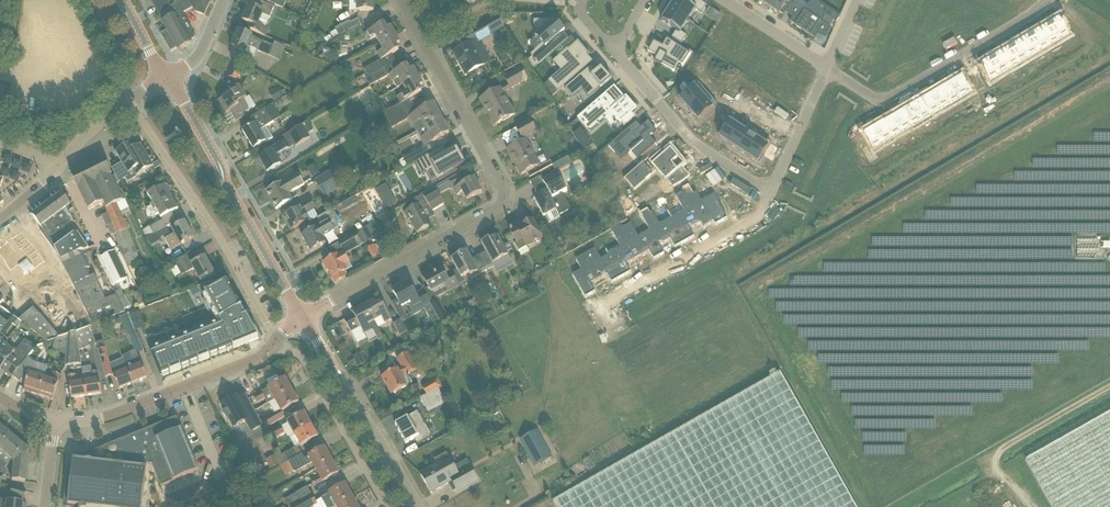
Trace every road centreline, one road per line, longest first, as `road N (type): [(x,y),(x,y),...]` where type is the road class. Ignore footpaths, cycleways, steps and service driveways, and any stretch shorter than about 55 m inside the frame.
road 1 (residential): [(303,318),(498,208),(503,197),(398,0)]
road 2 (residential): [(277,340),(206,215),(127,103)]
road 3 (residential): [(828,65),(891,99),(1050,0)]
road 4 (residential): [(55,425),(119,411),(258,358),(277,340)]
road 5 (tertiary): [(414,506),(303,318)]
road 6 (residential): [(774,191),(693,143),(613,51)]
road 7 (tertiary): [(303,318),(196,134)]
road 8 (residential): [(604,303),(758,219),(774,191)]
road 9 (residential): [(392,506),(312,369),(277,340)]
road 10 (residential): [(774,191),(828,65)]
road 11 (residential): [(721,0),(828,65)]

